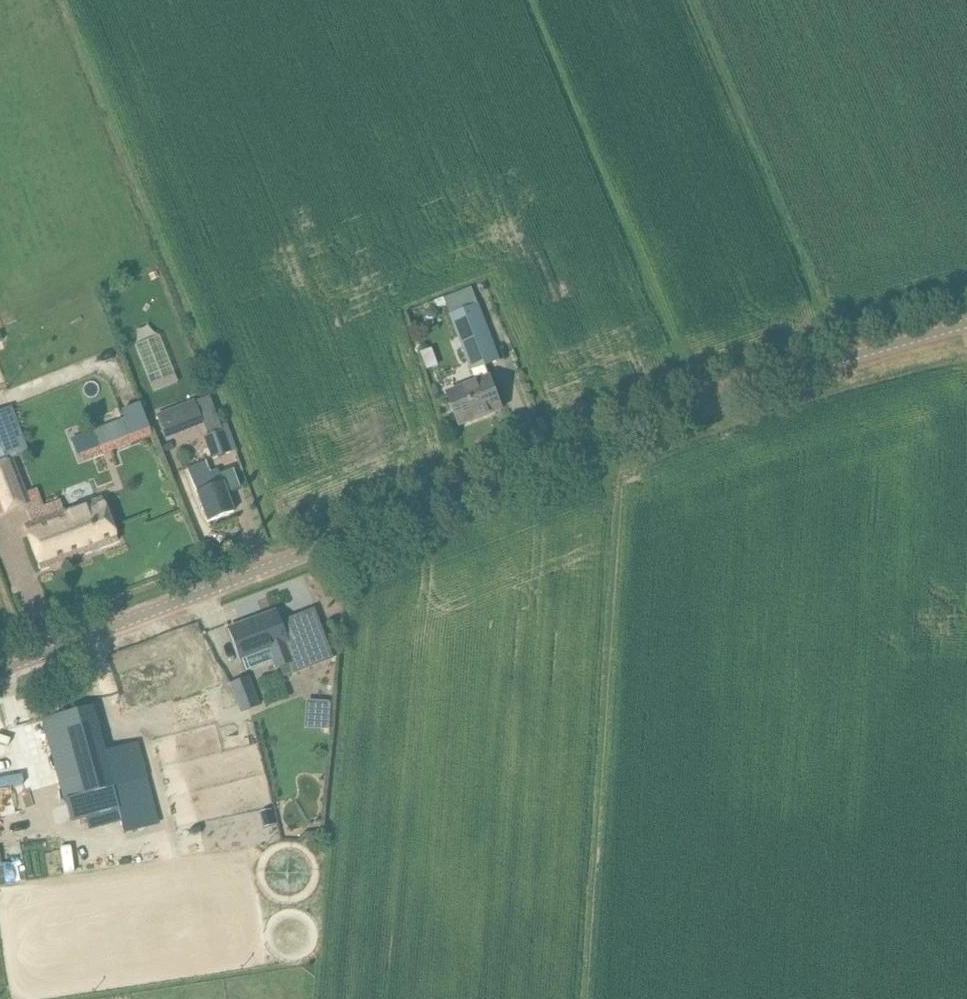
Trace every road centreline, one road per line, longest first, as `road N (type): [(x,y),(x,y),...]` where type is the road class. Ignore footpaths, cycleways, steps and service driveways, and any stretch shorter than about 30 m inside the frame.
road 1 (unclassified): [(0,670),(761,384),(966,321)]

